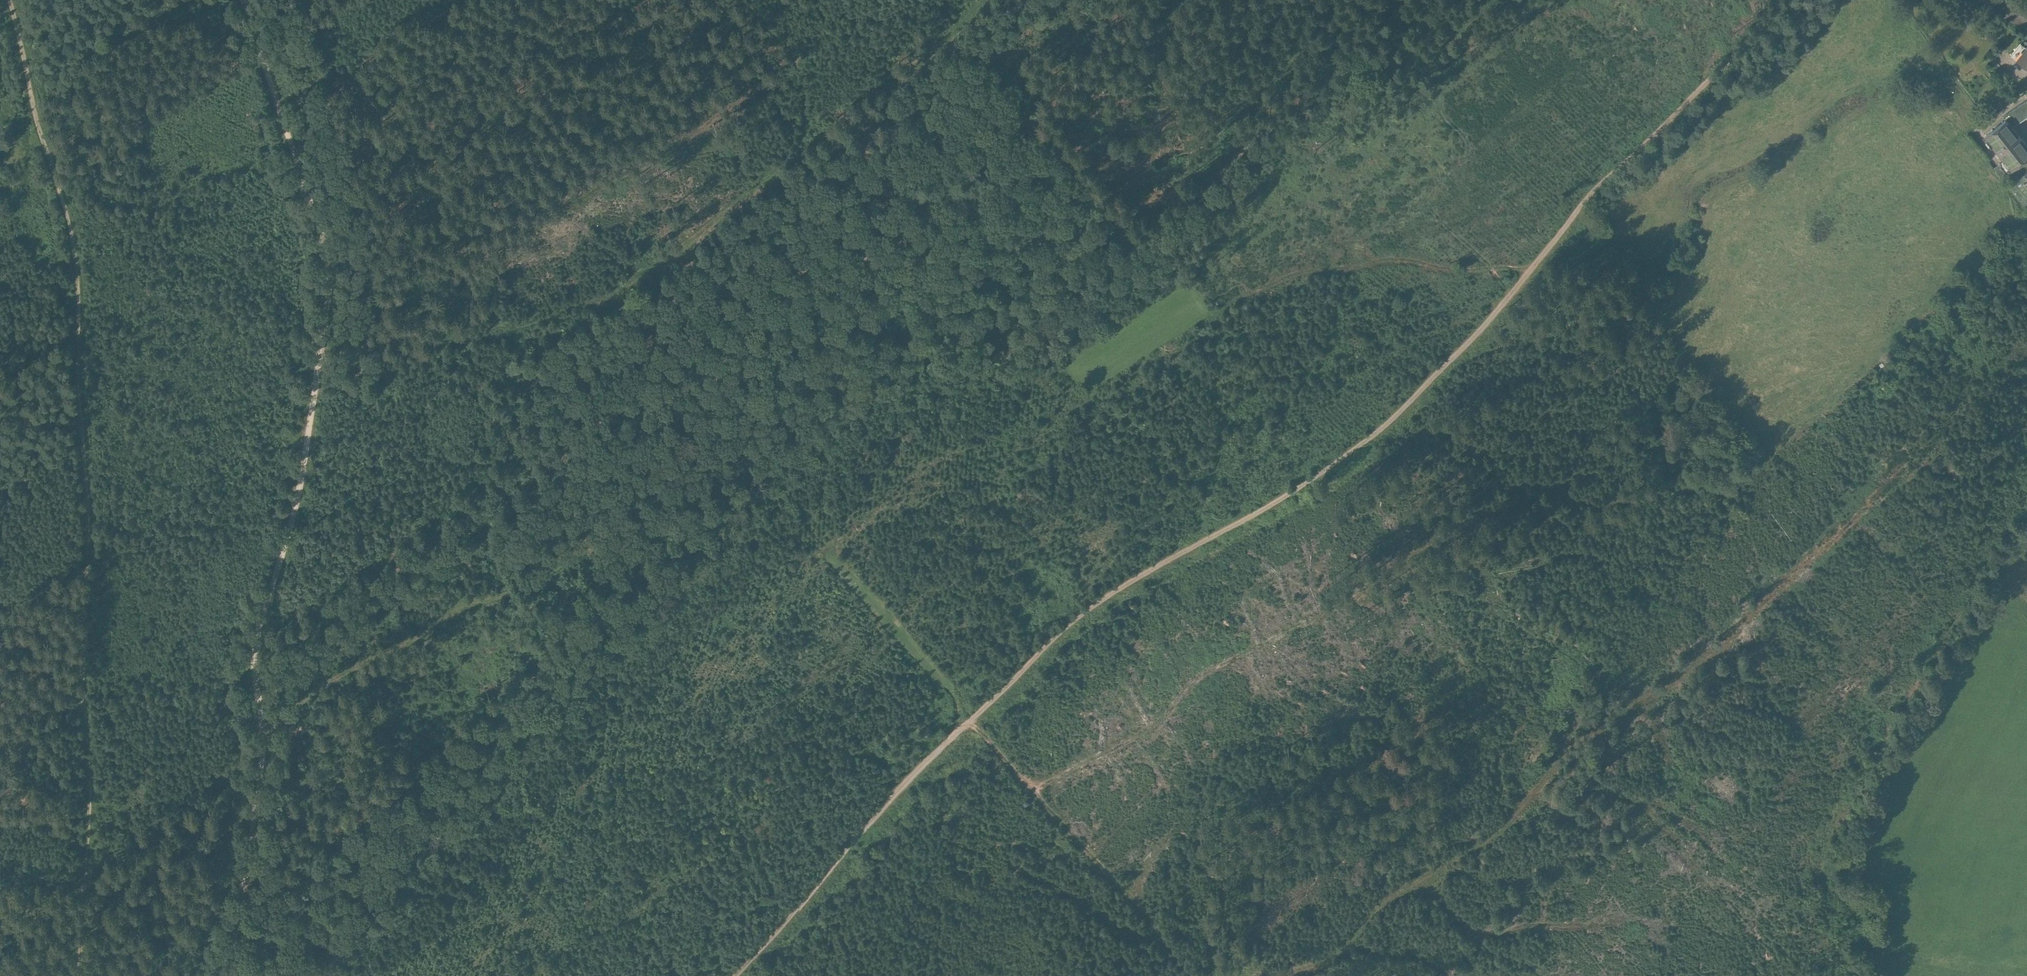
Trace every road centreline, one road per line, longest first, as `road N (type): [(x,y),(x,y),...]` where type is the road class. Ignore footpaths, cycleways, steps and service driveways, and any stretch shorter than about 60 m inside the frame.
road 1 (track): [(1782,0),(1590,195),(1391,425),(1262,514),(1092,610),(896,800),(740,975)]
road 2 (track): [(230,975),(266,756),(253,643),(298,499),(324,301),(317,233),(243,0)]
road 3 (track): [(10,0),(77,268),(89,543),(81,685),(91,797),(81,975)]
road 4 (track): [(265,728),(455,607),(529,585),(579,552),(610,522),(644,458),(791,289)]
road 5 (track): [(644,458),(638,403),(660,265),(926,56),(985,0)]
road 6 (track): [(970,726),(1193,975)]

